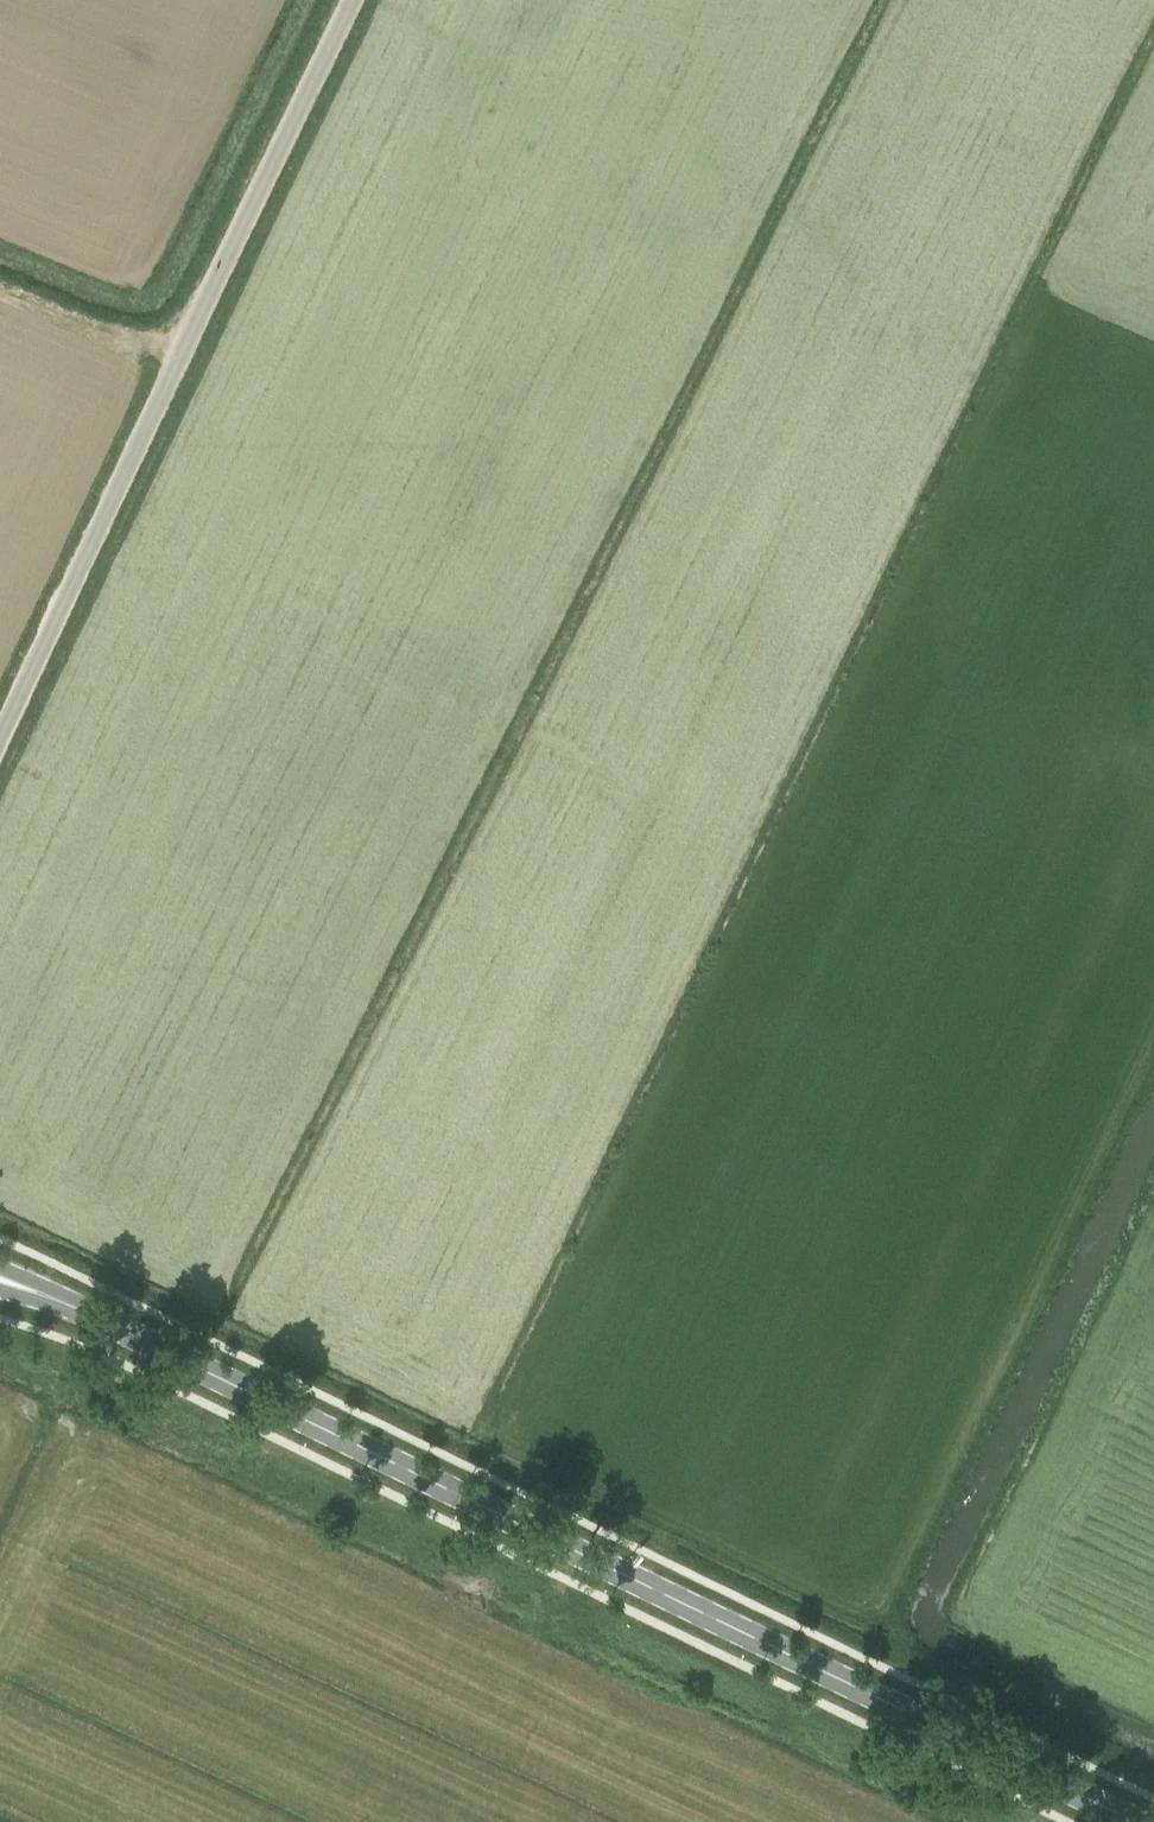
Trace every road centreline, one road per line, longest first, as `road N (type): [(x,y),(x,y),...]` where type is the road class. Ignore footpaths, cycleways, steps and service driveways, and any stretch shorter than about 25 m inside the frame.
road 1 (primary): [(1131,1821),(0,1280)]
road 2 (unclassified): [(351,0),(0,738)]

